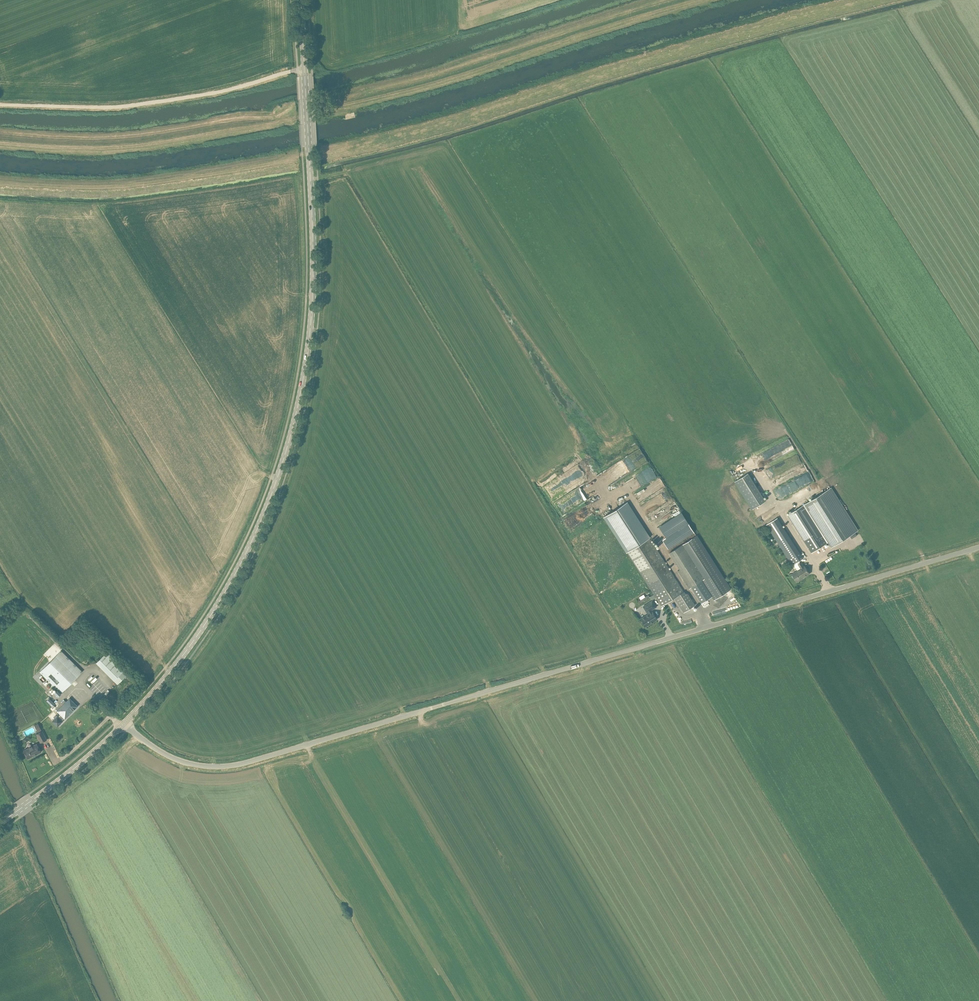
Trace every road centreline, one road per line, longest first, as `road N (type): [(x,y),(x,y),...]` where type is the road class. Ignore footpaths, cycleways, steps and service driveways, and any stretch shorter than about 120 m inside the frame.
road 1 (track): [(0,182),(123,187),(302,156),(417,132),(879,0)]
road 2 (unclassified): [(123,723),(189,764),(240,764),(978,547)]
road 3 (secondary): [(123,723),(169,672),(235,572),(299,404),(313,271),(301,0)]
road 4 (track): [(307,111),(337,110),(352,98),(670,0)]
road 5 (track): [(307,111),(121,141),(0,137)]
road 6 (track): [(304,66),(158,102),(0,104)]
road 7 (secondary): [(0,824),(123,723)]

